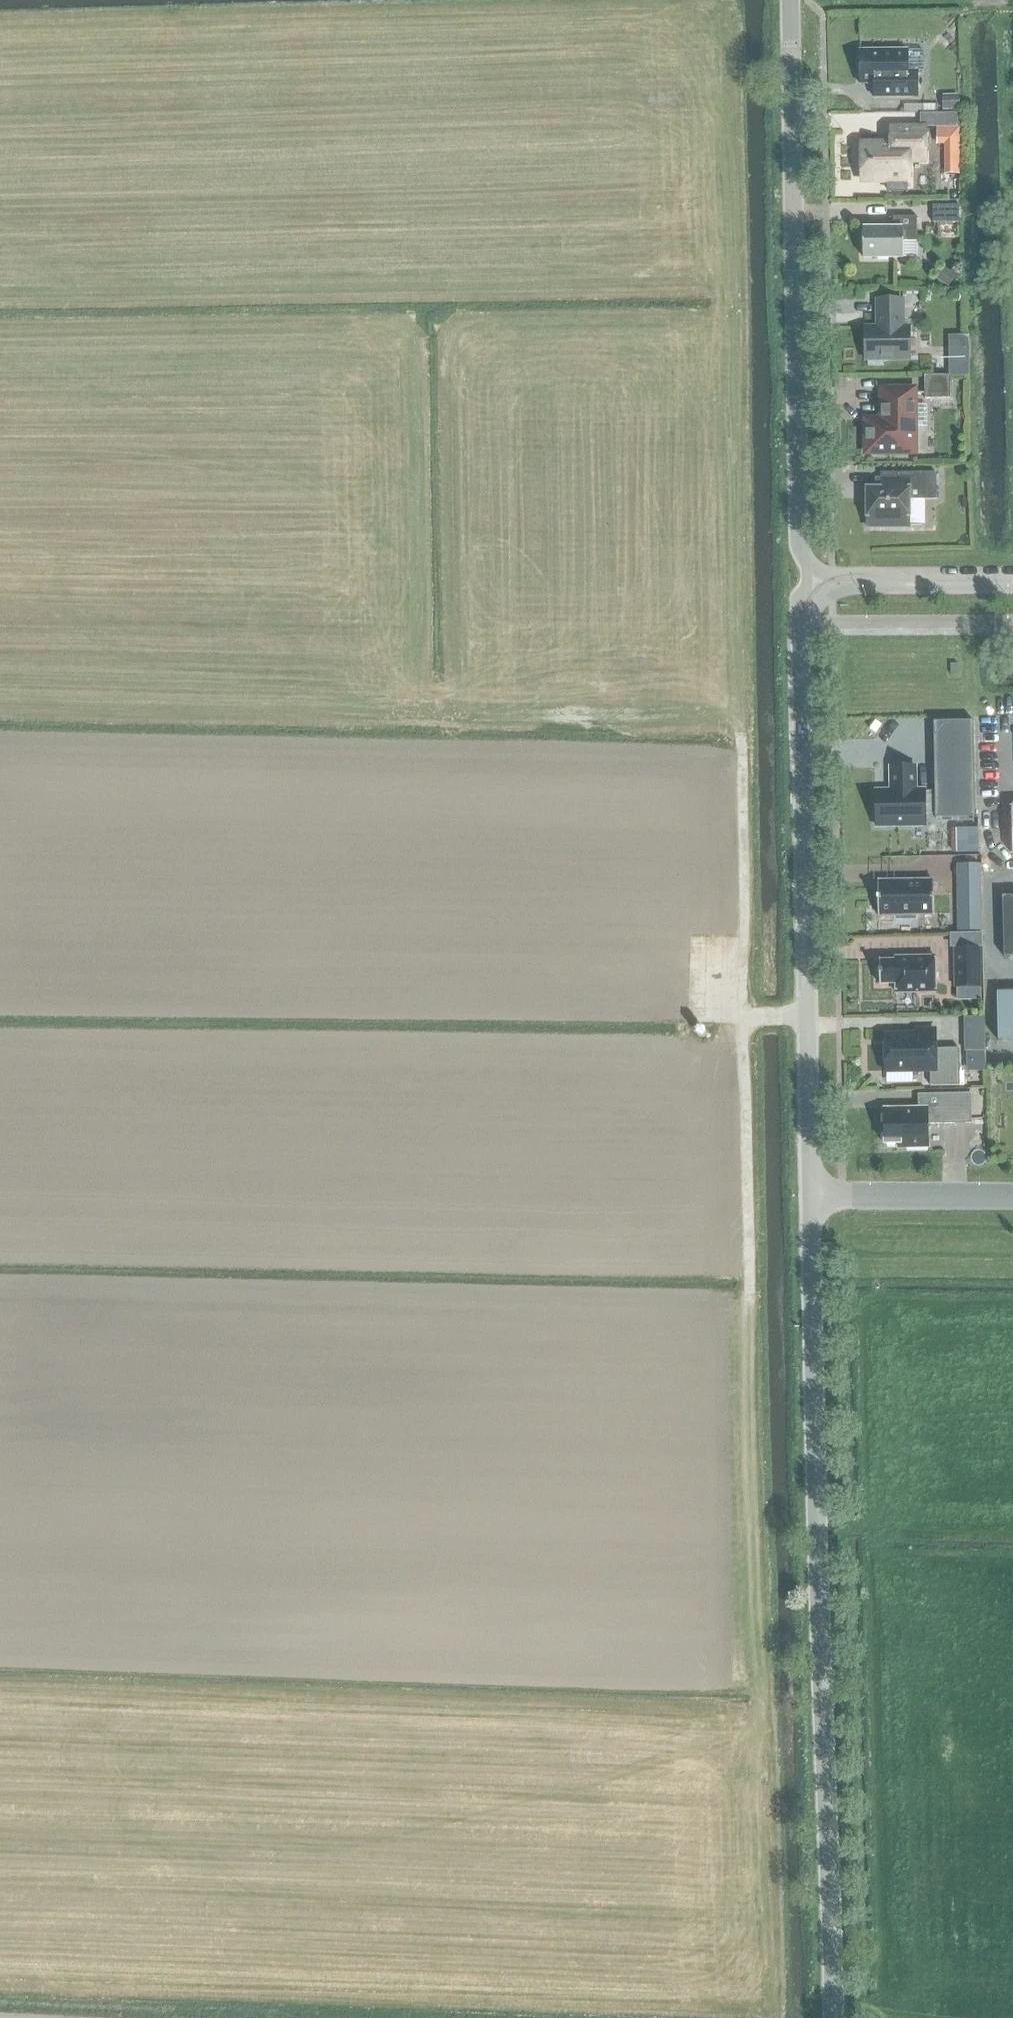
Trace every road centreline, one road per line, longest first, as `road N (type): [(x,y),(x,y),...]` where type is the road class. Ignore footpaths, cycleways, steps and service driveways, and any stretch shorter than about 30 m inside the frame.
road 1 (tertiary): [(833,2017),(810,1196)]
road 2 (tertiary): [(810,1196),(799,622),(814,582)]
road 3 (tertiary): [(814,582),(799,537),(789,0)]
road 4 (unclassified): [(814,582),(1012,581)]
road 5 (unclassified): [(841,1196),(1012,1197)]

